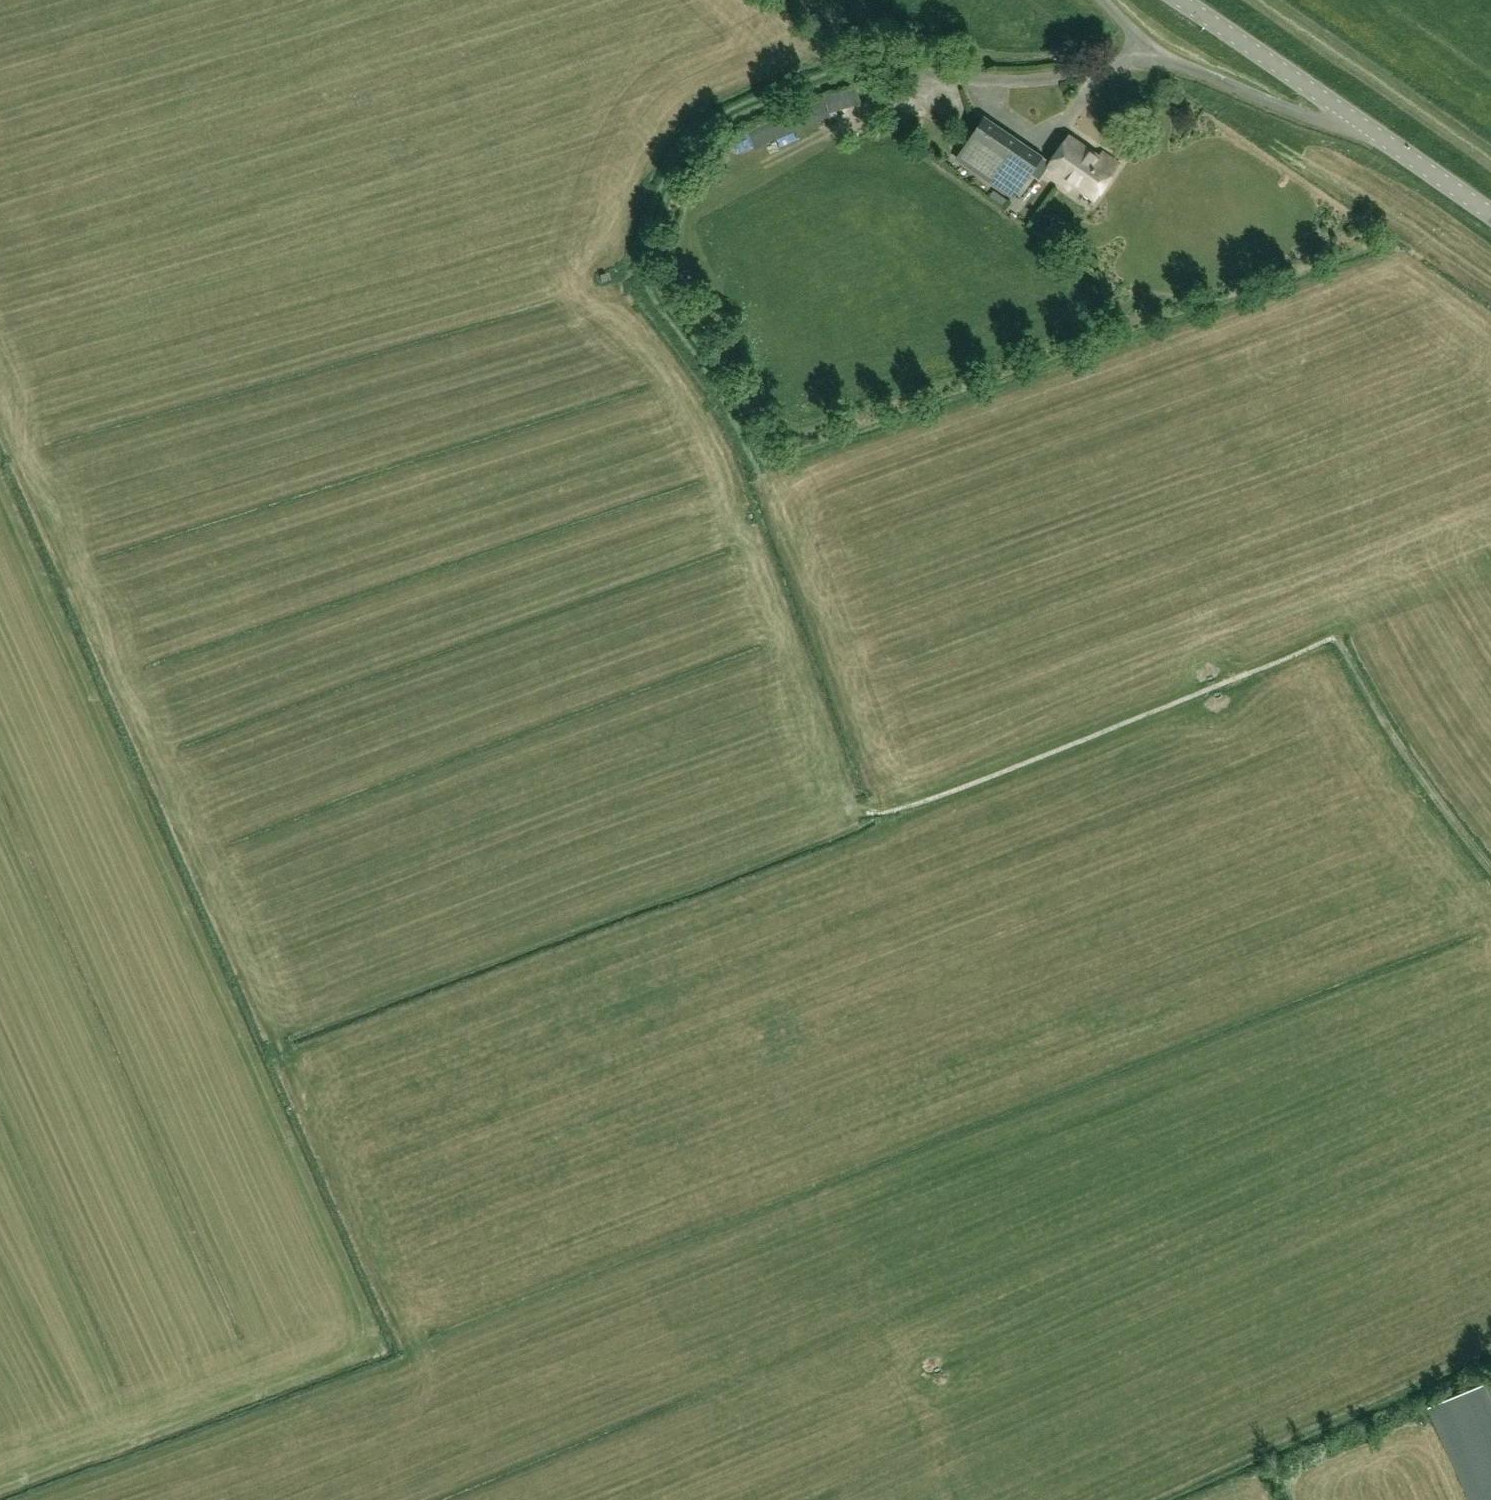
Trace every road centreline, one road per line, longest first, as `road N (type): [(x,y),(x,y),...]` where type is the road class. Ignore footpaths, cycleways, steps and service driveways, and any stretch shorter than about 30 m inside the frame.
road 1 (tertiary): [(1490,212),(1181,0)]

